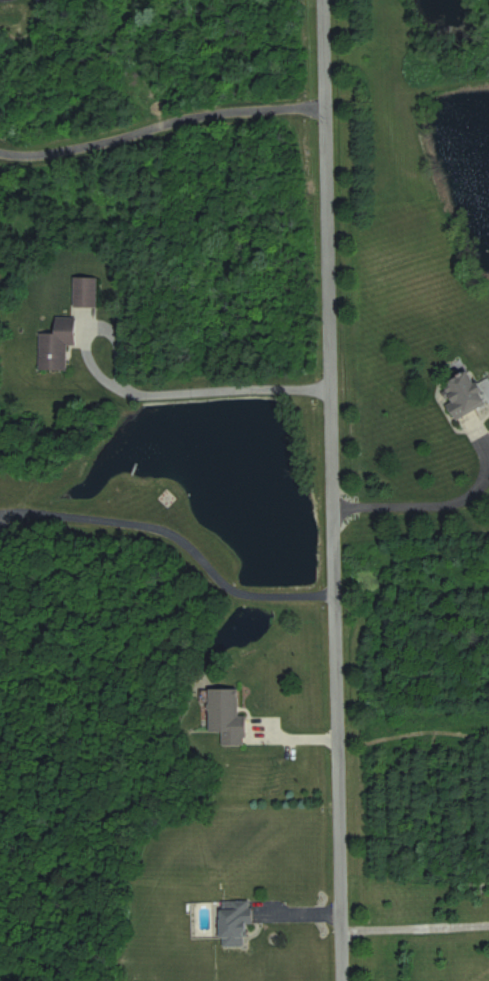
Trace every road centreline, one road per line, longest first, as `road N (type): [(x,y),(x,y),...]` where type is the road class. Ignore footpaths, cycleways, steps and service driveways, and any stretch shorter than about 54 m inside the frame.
road 1 (residential): [(342,980),(323,0)]
road 2 (residential): [(331,386),(266,378),(124,383),(111,351),(112,326),(84,320)]
road 3 (residential): [(333,499),(451,500),(488,457)]

